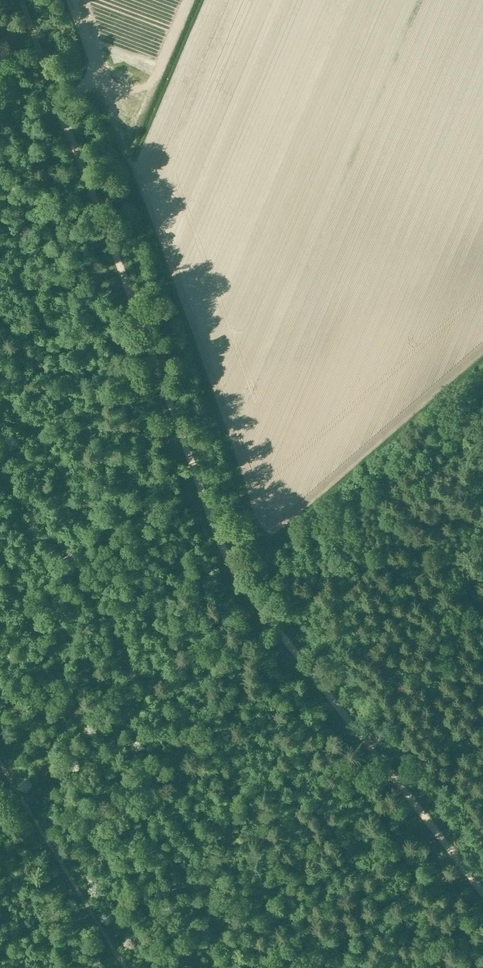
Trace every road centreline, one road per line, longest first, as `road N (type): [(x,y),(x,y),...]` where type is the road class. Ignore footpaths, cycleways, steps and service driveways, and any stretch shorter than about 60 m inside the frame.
road 1 (track): [(20,0),(235,575),(482,893)]
road 2 (track): [(94,74),(139,175),(232,440)]
road 3 (track): [(0,769),(123,967)]
road 4 (track): [(74,0),(94,74),(59,105)]

